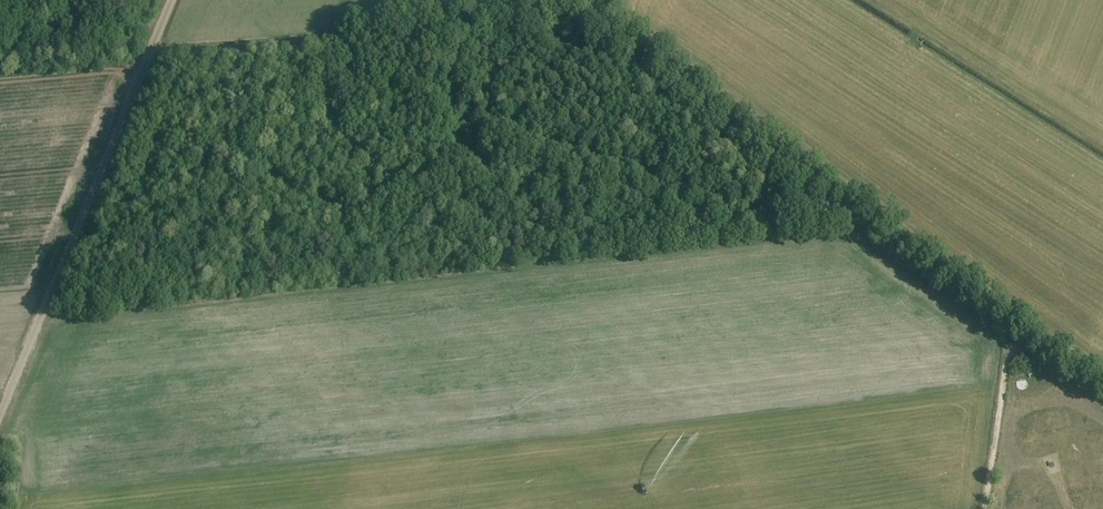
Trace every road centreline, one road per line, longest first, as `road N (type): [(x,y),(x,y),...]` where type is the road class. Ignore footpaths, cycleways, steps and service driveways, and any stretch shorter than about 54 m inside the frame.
road 1 (track): [(1017,342),(595,26),(540,13),(468,31),(152,47)]
road 2 (unclassified): [(0,416),(172,0)]
road 3 (track): [(983,508),(1006,360),(1017,342)]

